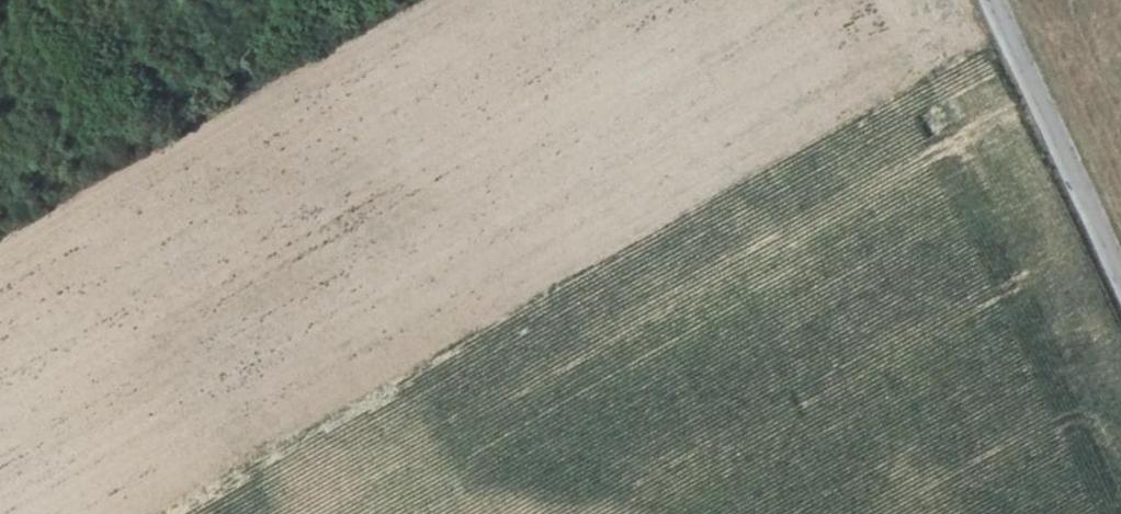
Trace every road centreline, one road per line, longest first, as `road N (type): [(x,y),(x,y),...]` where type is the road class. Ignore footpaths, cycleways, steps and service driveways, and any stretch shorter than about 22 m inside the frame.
road 1 (unclassified): [(1000,0),(1120,275)]

